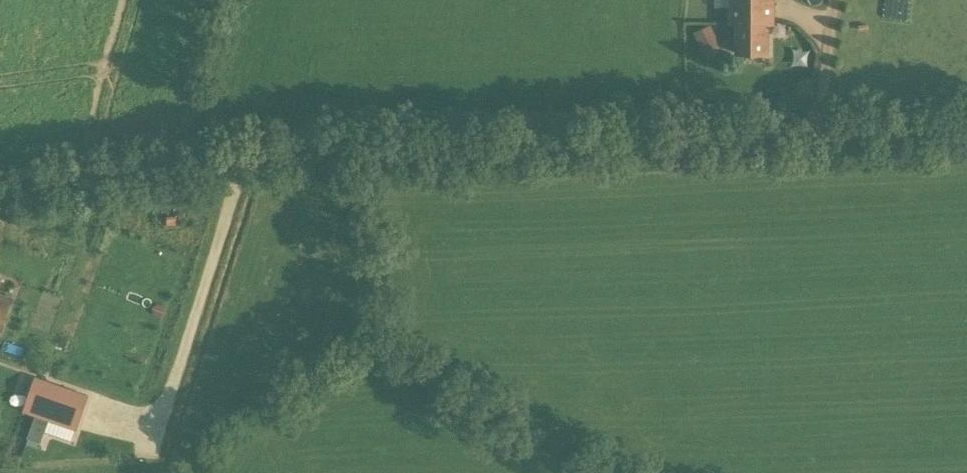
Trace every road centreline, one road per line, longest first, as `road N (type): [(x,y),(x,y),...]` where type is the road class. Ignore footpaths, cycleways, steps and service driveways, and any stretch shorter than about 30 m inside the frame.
road 1 (unclassified): [(966,126),(242,156),(0,189)]

